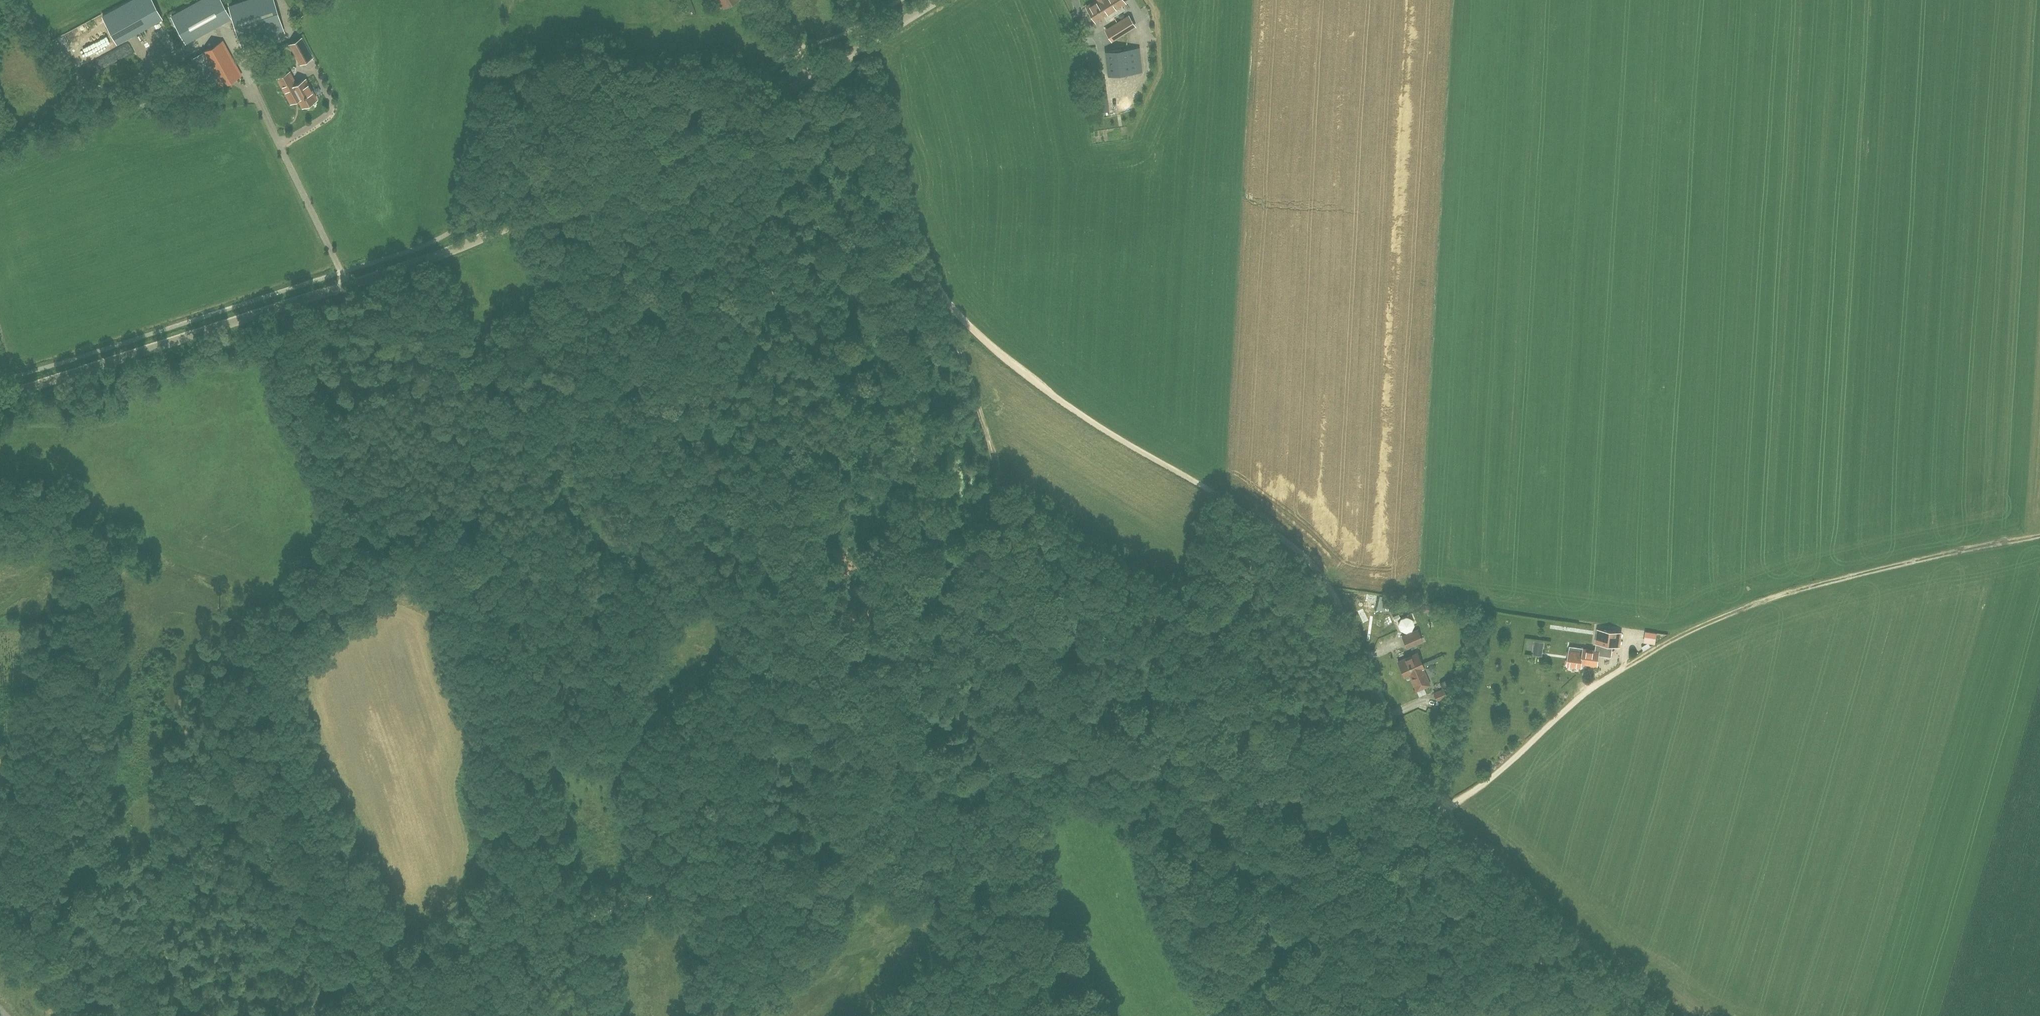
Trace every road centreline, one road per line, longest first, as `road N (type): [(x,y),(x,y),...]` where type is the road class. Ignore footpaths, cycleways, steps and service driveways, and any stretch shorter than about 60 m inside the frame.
road 1 (track): [(347,1015),(872,807),(1028,767),(1134,764),(1303,796),(1421,786)]
road 2 (unclassified): [(1421,786),(1313,567),(1230,501),(1079,415),(971,328),(936,291),(906,213),(817,74)]
road 3 (unclassified): [(0,396),(449,251),(637,177),(817,74)]
road 4 (track): [(1439,811),(1488,780),(1582,694),(1702,624),(1864,570),(2039,534)]
road 5 (track): [(1630,1015),(1613,980),(1580,939),(1439,811)]
road 6 (track): [(0,901),(95,1015)]
road 7 (unclassified): [(817,74),(938,0)]
road 8 (track): [(981,422),(936,291)]
road 9 (track): [(961,781),(939,838),(951,877),(941,910)]

